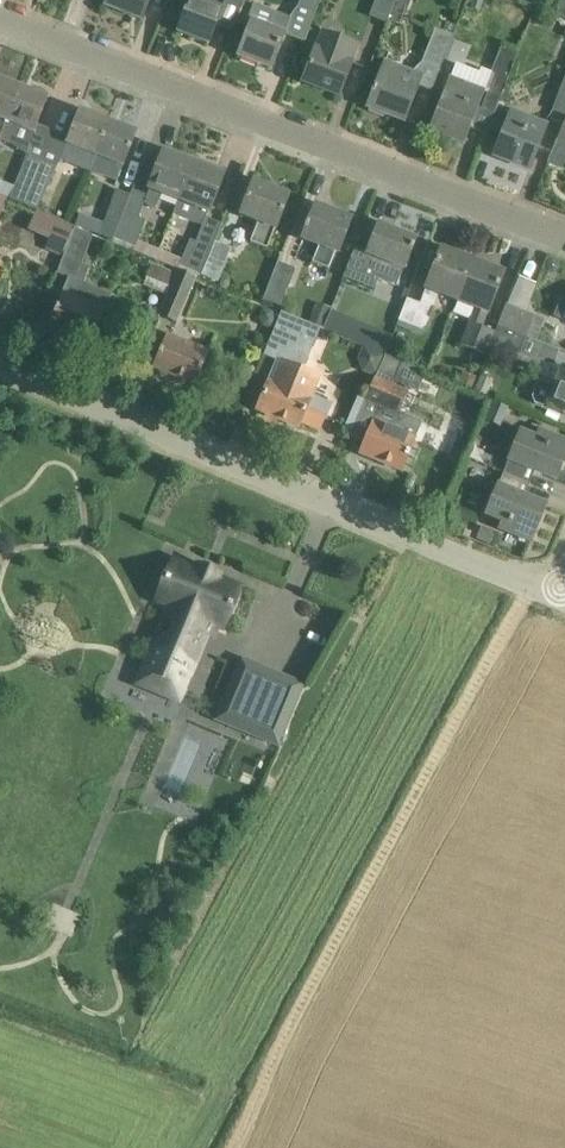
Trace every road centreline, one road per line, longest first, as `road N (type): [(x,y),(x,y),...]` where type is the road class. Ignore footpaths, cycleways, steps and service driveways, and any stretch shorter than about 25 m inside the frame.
road 1 (residential): [(564,237),(0,20)]
road 2 (unclassified): [(556,593),(0,365)]
road 3 (track): [(267,1076),(532,581)]

